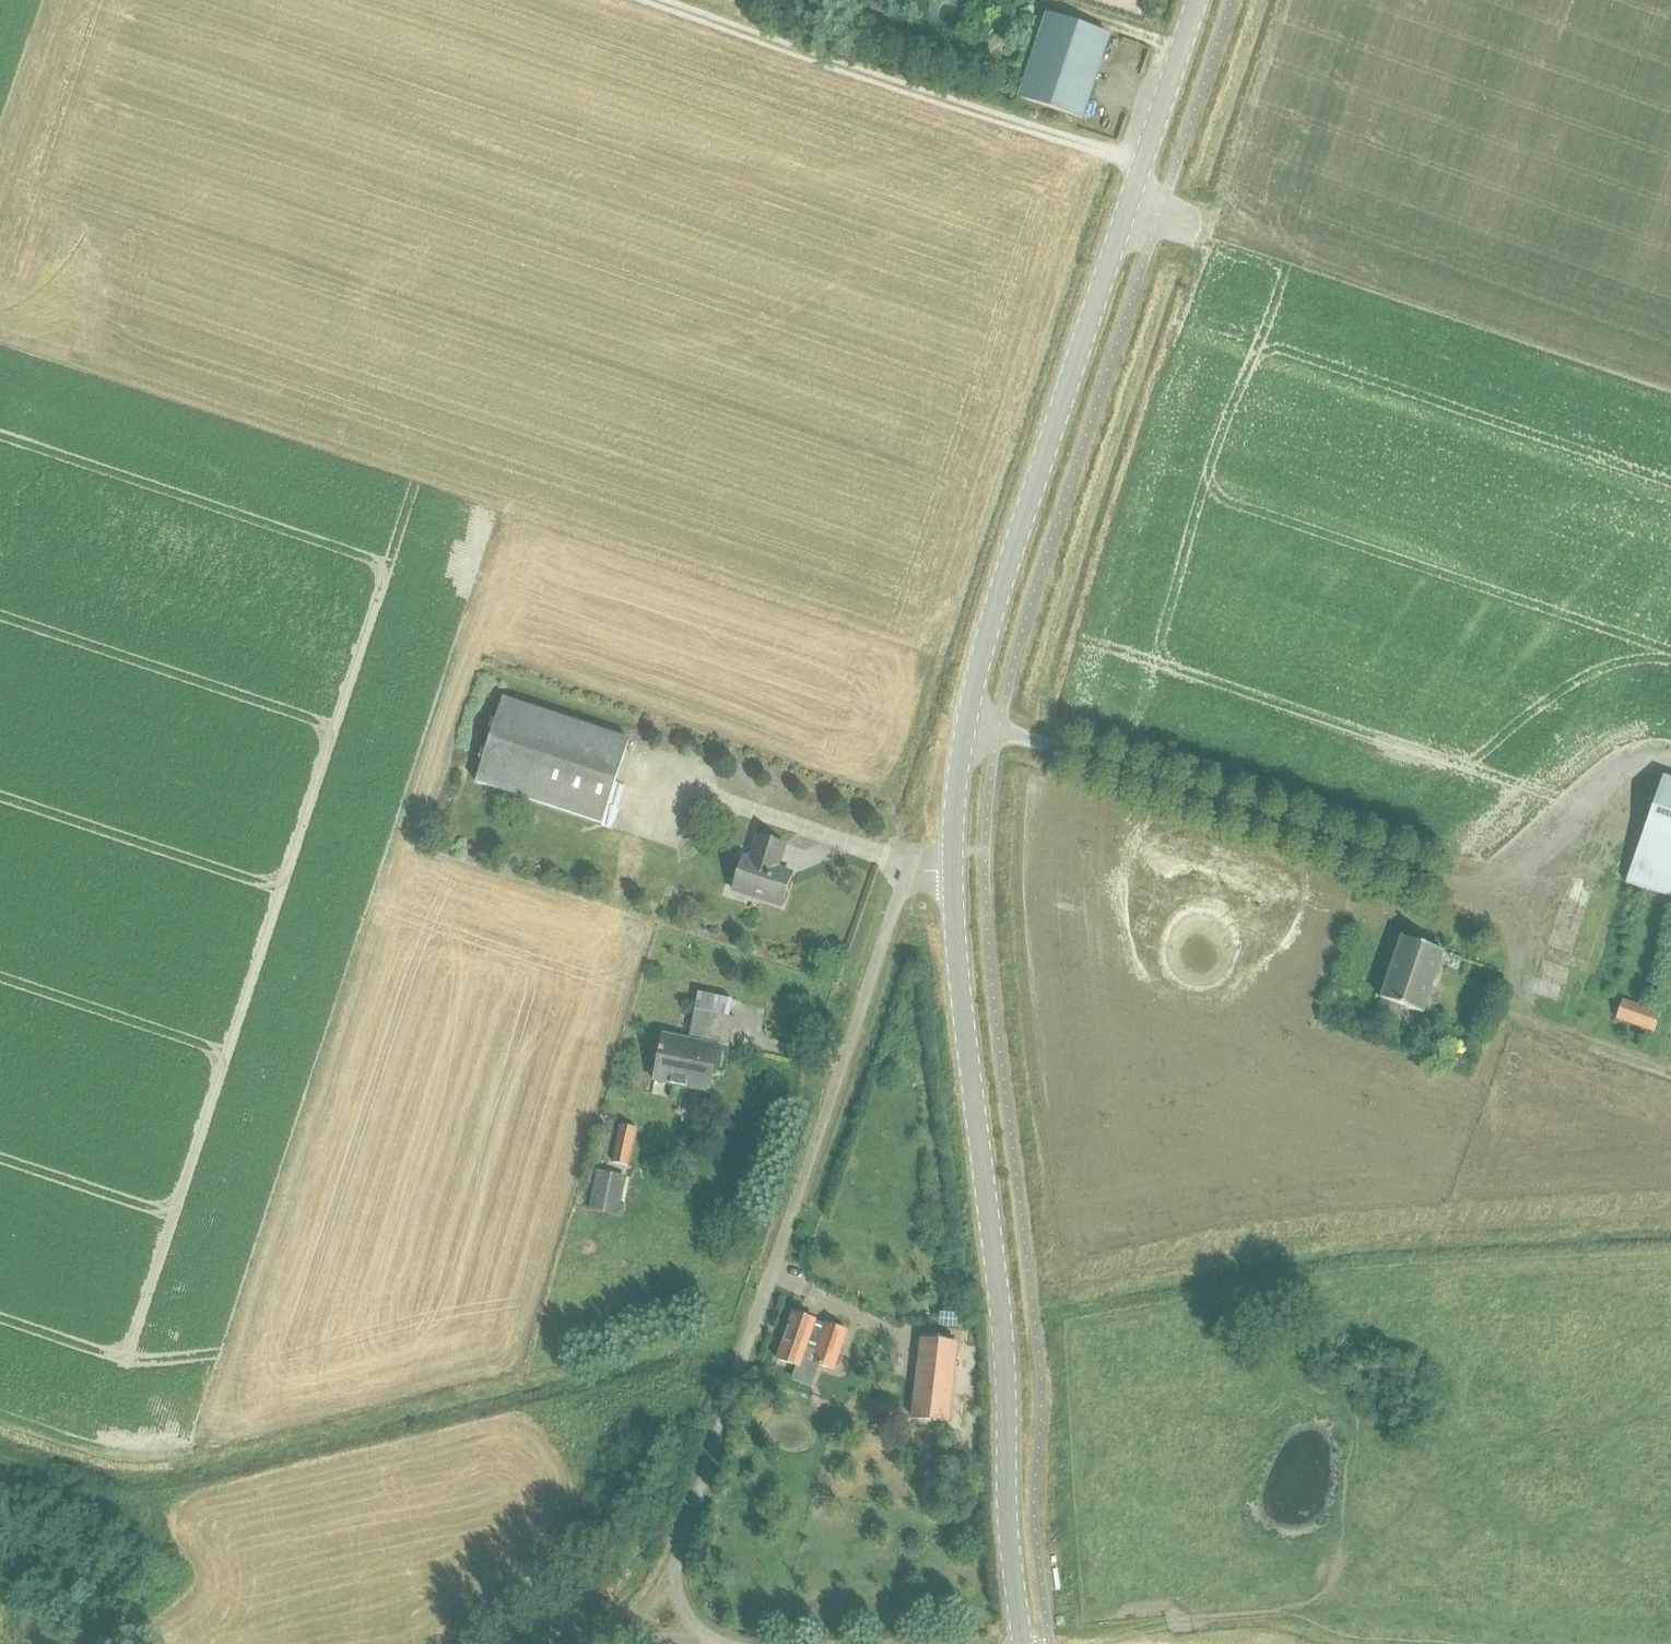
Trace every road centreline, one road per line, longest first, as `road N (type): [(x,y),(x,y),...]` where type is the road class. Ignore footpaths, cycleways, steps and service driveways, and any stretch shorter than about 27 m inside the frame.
road 1 (secondary): [(953,861),(961,738),(978,659),(1197,0)]
road 2 (unclassified): [(670,1582),(899,895),(919,874),(953,861)]
road 3 (secondary): [(1024,1643),(1007,1498),(1003,1325),(958,969),(953,861)]
road 4 (track): [(1143,160),(639,0)]
road 5 (unclassified): [(706,1638),(632,1633),(670,1582)]

